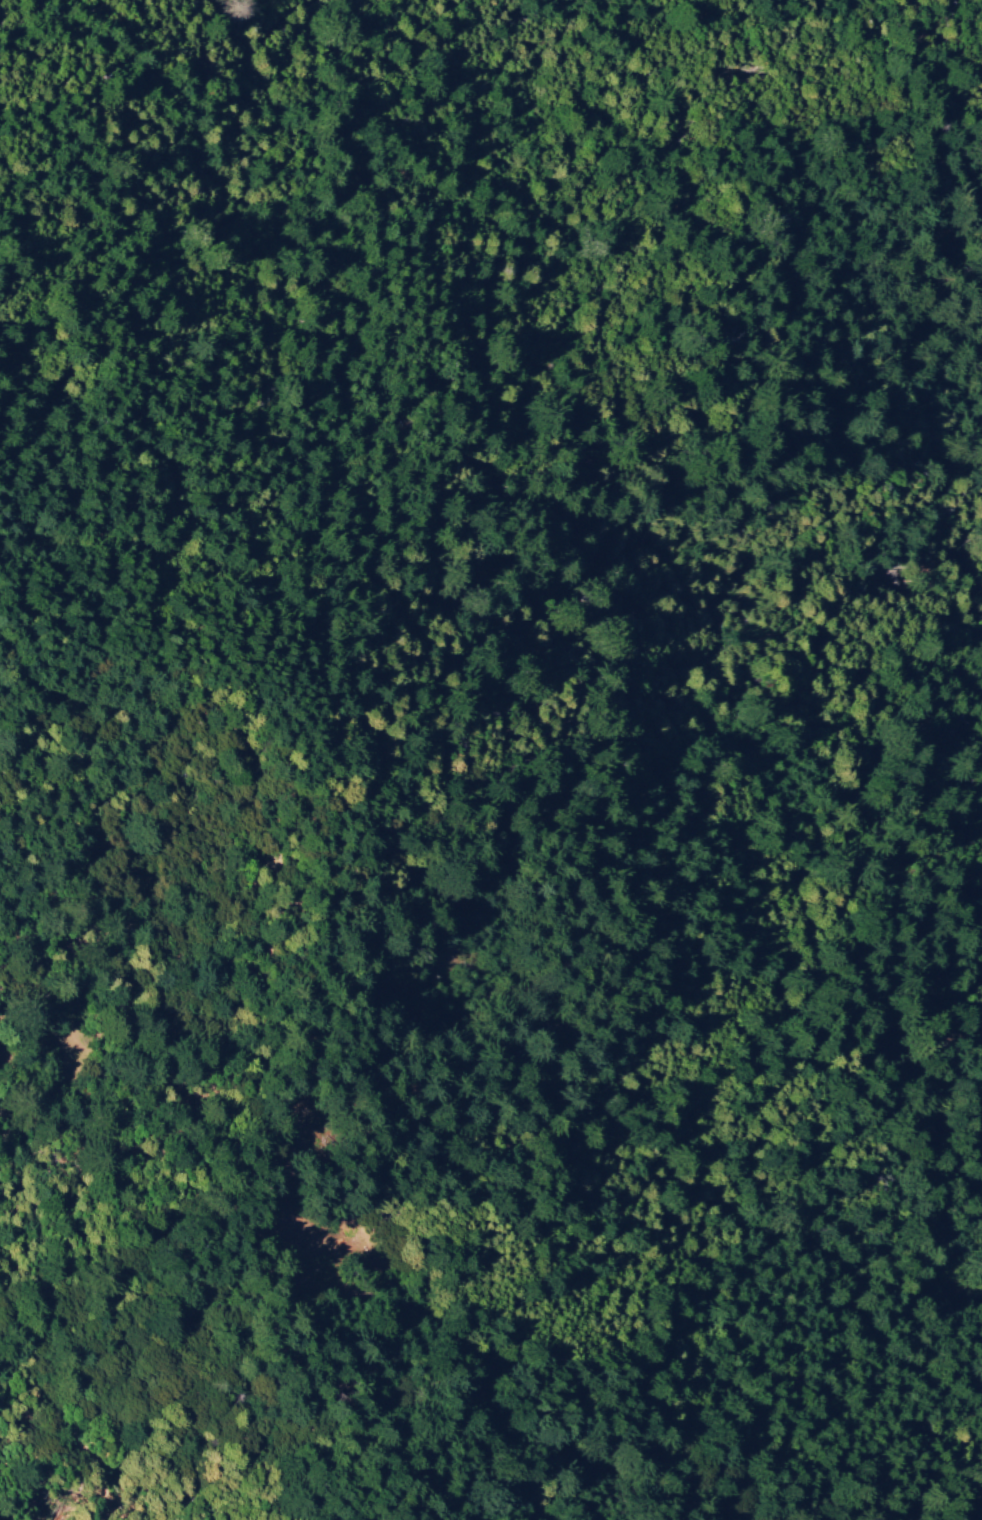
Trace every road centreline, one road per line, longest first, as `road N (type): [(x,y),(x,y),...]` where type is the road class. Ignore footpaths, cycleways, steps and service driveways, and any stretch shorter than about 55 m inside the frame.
road 1 (track): [(150,1519),(117,1469),(0,1378)]

